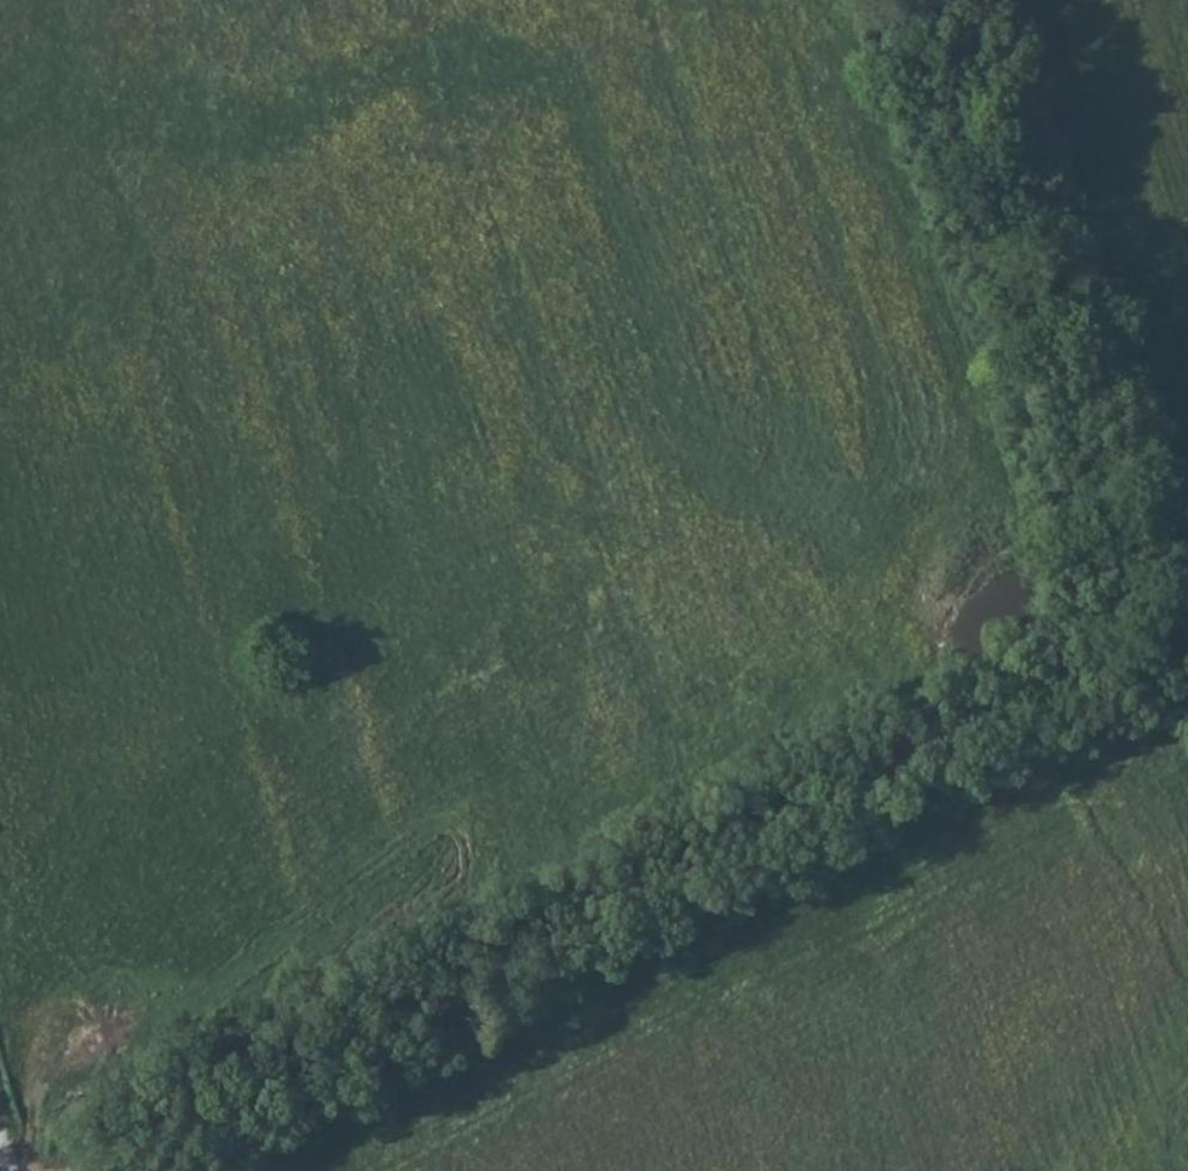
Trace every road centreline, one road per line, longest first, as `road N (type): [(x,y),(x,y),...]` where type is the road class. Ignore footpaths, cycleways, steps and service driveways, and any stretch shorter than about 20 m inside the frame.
road 1 (track): [(87,1170),(451,966),(943,725),(1187,645)]
road 2 (track): [(1164,653),(947,0)]

